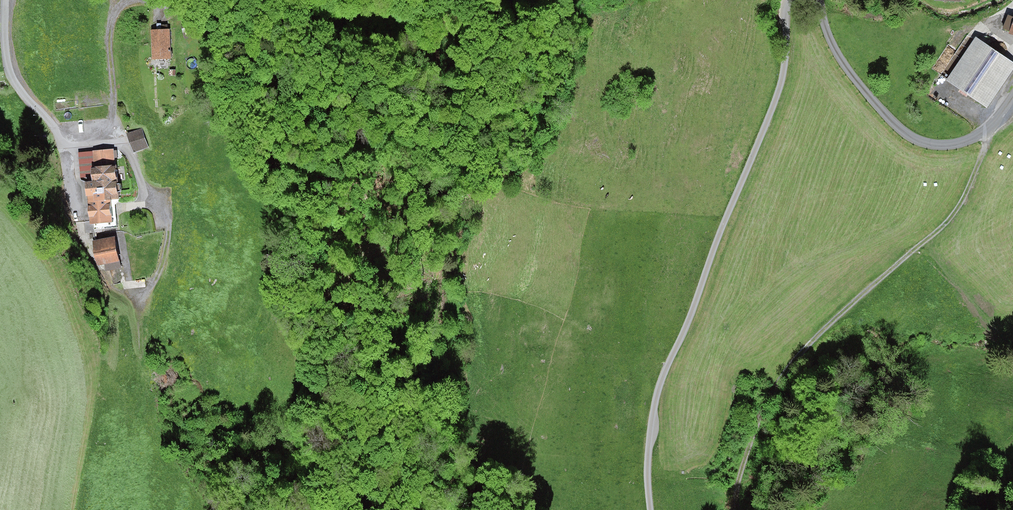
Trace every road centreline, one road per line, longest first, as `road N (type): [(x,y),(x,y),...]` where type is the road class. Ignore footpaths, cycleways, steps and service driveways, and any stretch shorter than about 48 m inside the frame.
road 1 (unclassified): [(650,509),(653,408),(781,86),(790,0)]
road 2 (track): [(988,130),(982,162),(947,224),(815,337),(789,370),(770,399),(732,509)]
road 3 (unclassified): [(819,0),(850,68),(905,133),(957,144),(988,130),(1012,101)]
road 4 (track): [(79,221),(63,148),(10,74),(9,0)]

